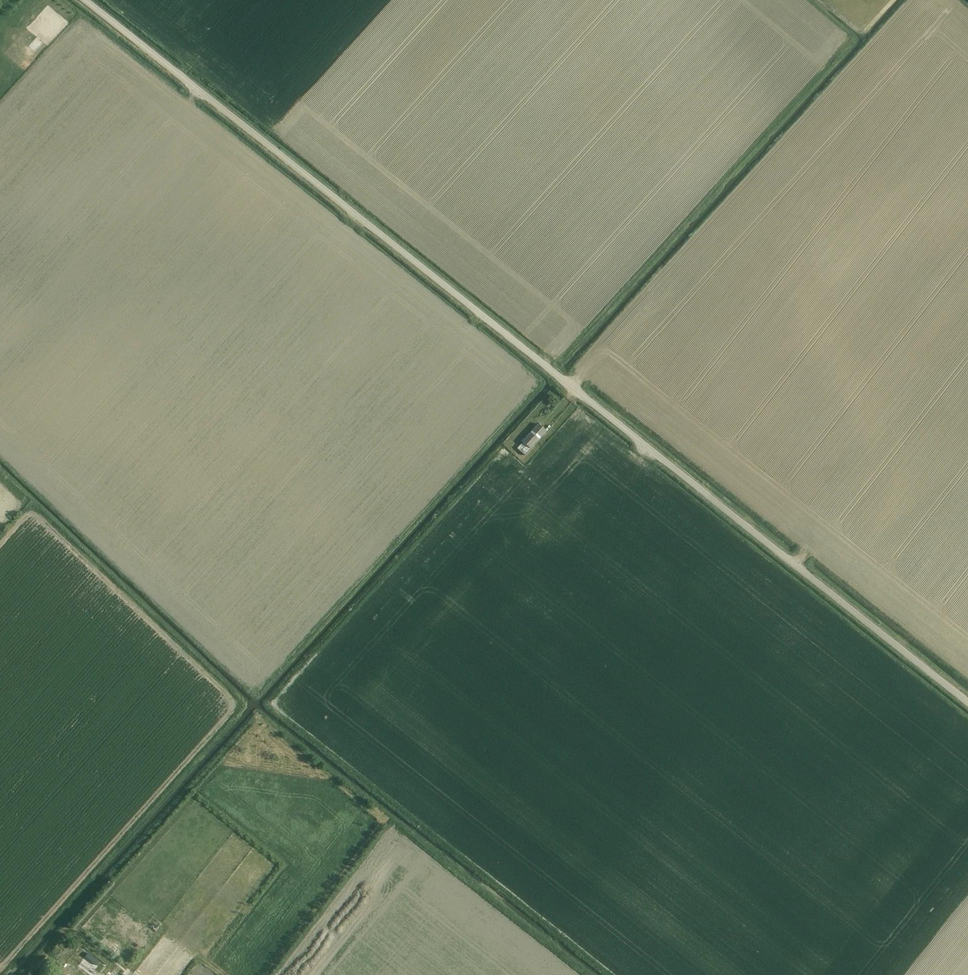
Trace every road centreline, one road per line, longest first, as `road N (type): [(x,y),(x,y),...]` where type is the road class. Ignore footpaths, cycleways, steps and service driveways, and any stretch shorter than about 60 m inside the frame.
road 1 (unclassified): [(967,701),(86,0)]

